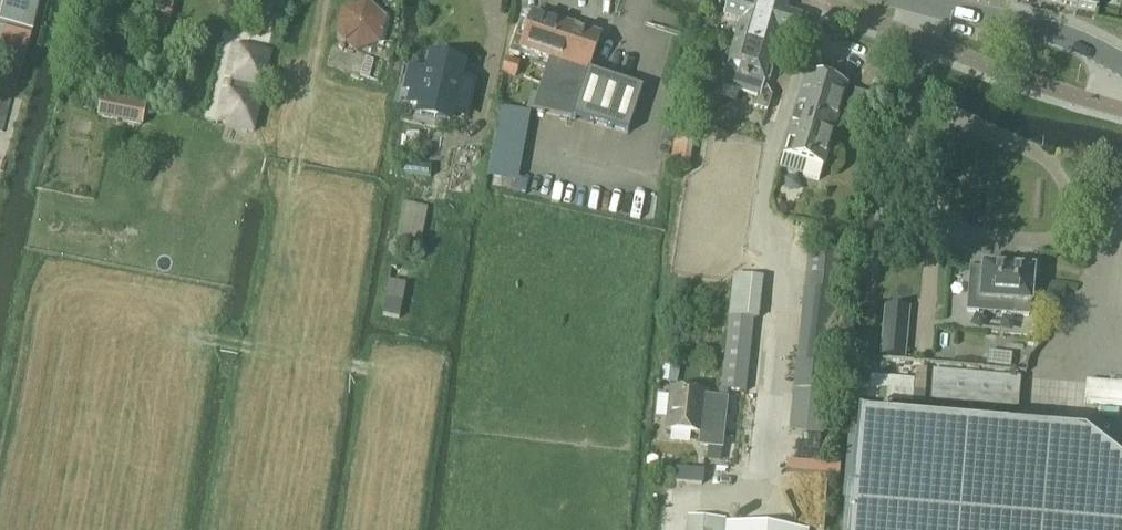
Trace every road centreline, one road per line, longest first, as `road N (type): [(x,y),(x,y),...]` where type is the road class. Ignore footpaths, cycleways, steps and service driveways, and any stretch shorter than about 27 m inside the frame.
road 1 (tertiary): [(1121,60),(1050,30),(920,0)]

